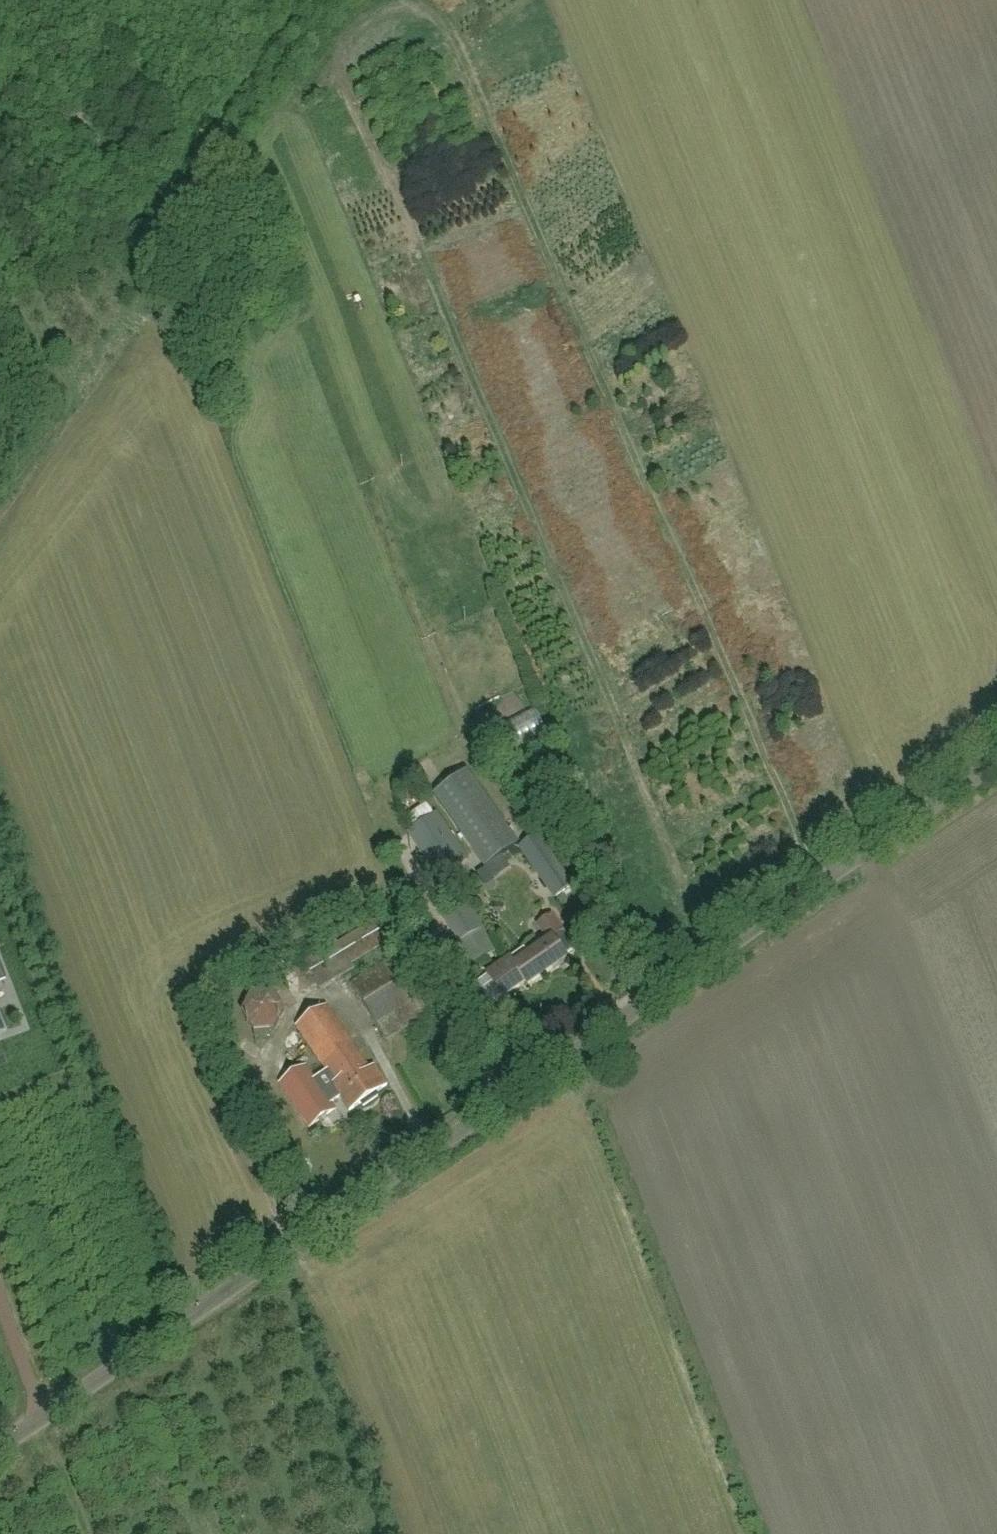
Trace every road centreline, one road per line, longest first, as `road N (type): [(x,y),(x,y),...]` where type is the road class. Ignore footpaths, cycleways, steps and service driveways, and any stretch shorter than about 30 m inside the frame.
road 1 (unclassified): [(0,1445),(996,759)]
road 2 (track): [(302,0),(160,202),(36,289),(0,302)]

